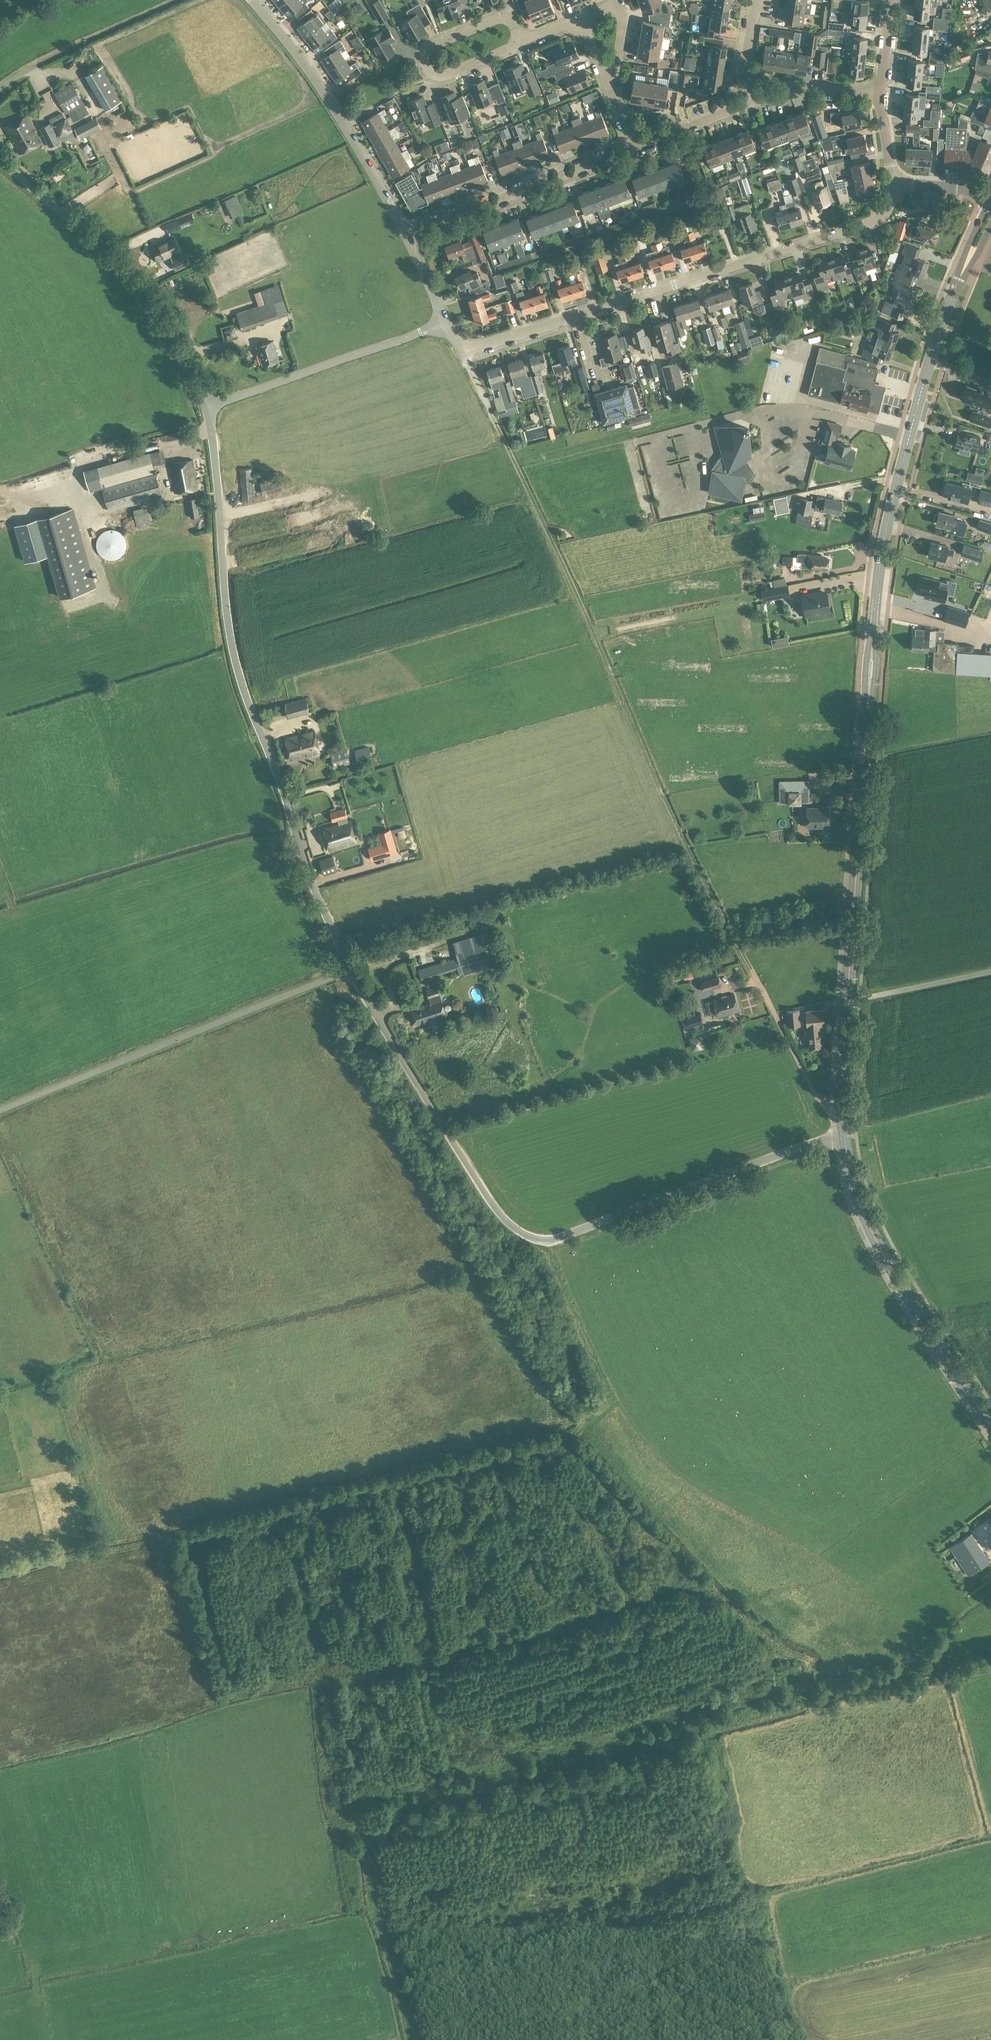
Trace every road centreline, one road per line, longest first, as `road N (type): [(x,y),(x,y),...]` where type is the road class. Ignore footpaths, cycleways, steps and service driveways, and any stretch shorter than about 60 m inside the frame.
road 1 (track): [(489,409),(687,843),(818,1099),(841,1111)]
road 2 (secondary): [(847,998),(880,563),(939,331),(966,263)]
road 3 (unclassified): [(842,1137),(553,1232),(526,1232),(503,1212),(349,970)]
road 4 (unclassified): [(349,970),(235,655),(207,408)]
road 5 (residential): [(461,353),(866,228),(890,205),(895,185)]
road 6 (unclassified): [(0,1111),(349,970)]
road 7 (unclassified): [(207,408),(126,268),(0,159)]
road 8 (secondary): [(990,1424),(868,1230),(842,1137)]
road 9 (residential): [(406,235),(327,97),(253,0)]
road 10 (unclassified): [(448,323),(207,408)]
road 11 (residential): [(406,235),(634,149)]
road 12 (unclassified): [(0,90),(46,59),(179,0)]
road 13 (residential): [(518,42),(505,17),(437,40),(422,61),(442,76)]
road 14 (unclassified): [(847,998),(990,972)]
road 15 (secondary): [(842,1137),(847,998)]
road 16 (residential): [(751,102),(791,91),(881,92)]
road 17 (residential): [(634,149),(751,102)]

